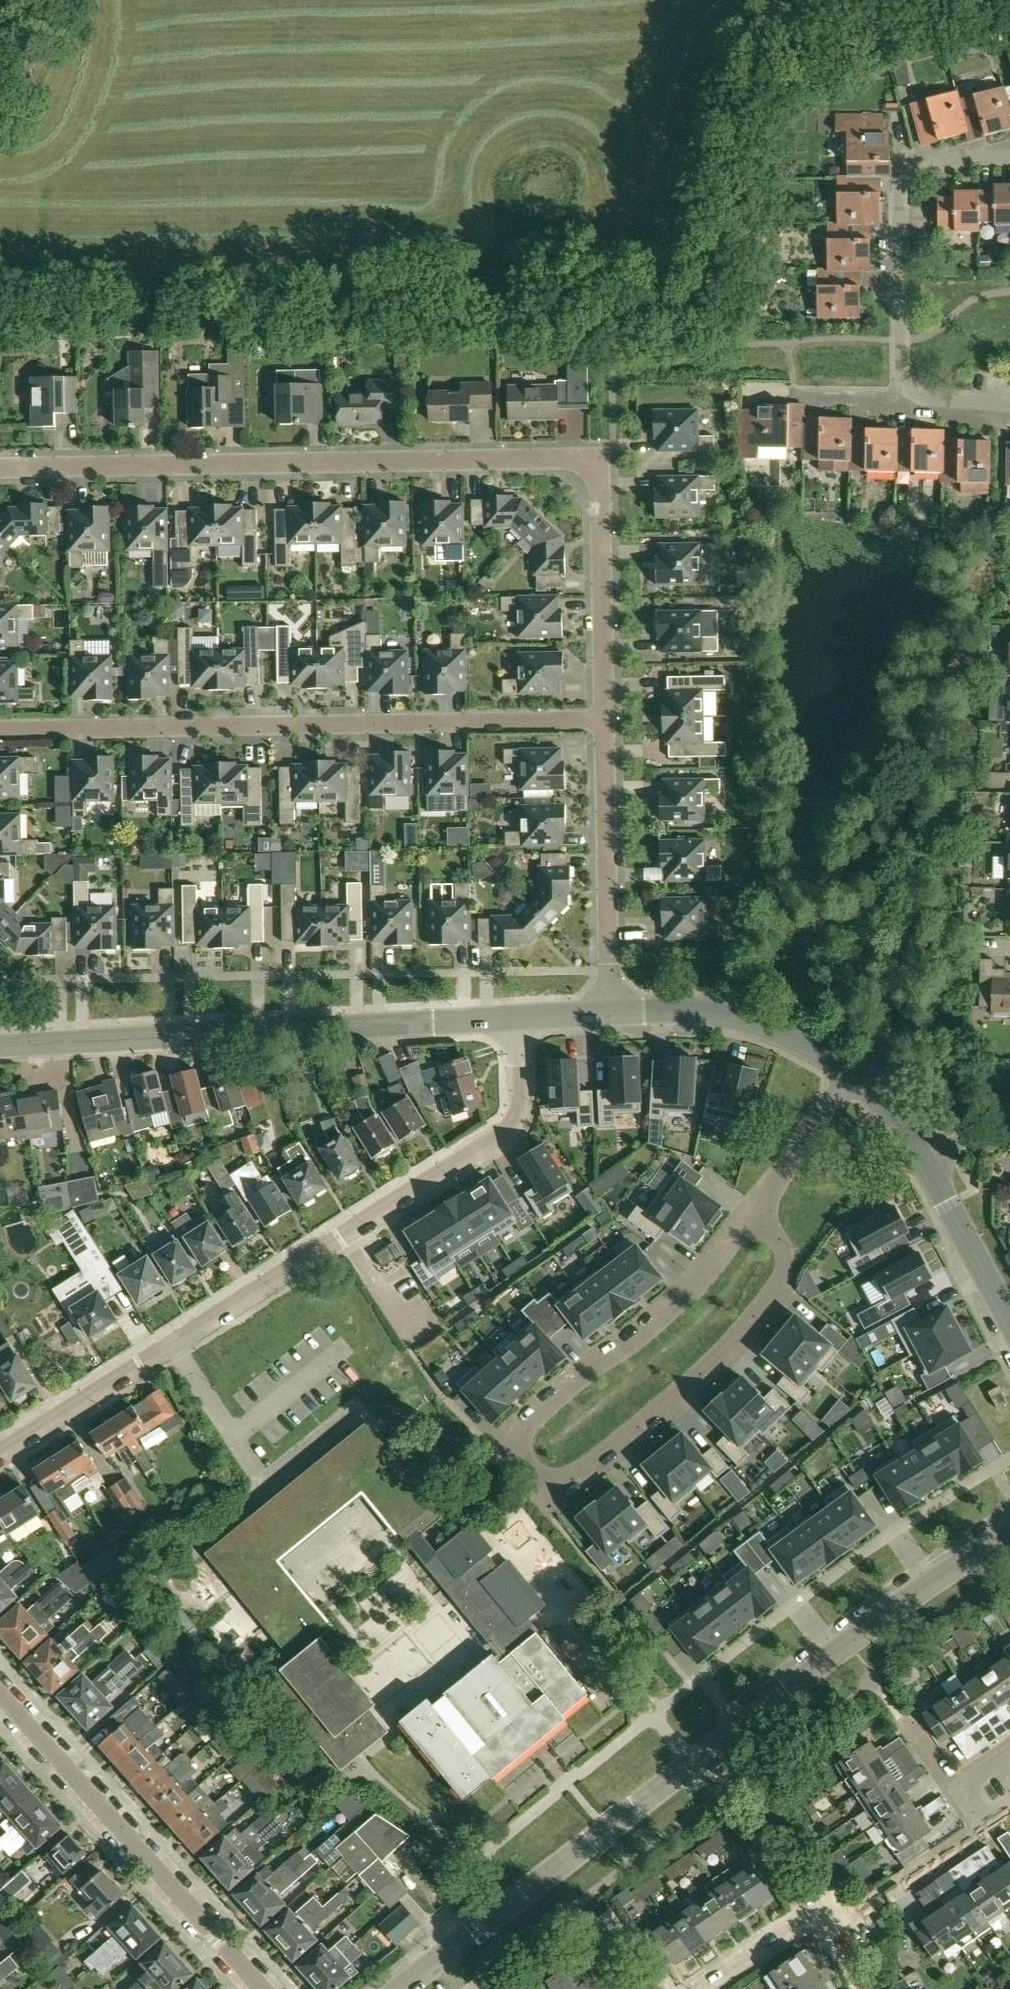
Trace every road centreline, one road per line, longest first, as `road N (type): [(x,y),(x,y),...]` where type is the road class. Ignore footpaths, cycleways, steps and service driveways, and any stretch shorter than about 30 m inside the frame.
road 1 (unclassified): [(0,471),(600,461),(607,722)]
road 2 (residential): [(407,1988),(843,1650),(1009,1534)]
road 3 (unclassified): [(0,1454),(509,1131),(521,1111),(518,1020)]
road 4 (unclassified): [(0,733),(607,722)]
road 5 (tertiary): [(0,1048),(518,1020)]
road 6 (residential): [(521,1481),(546,1489),(581,1470),(735,1333),(784,1264),(782,1241),(749,1219)]
road 7 (unclassified): [(259,1988),(0,1695)]
road 8 (residential): [(749,1219),(669,1313),(521,1436),(513,1457),(521,1481)]
road 9 (unclassified): [(914,393),(903,368),(906,181),(932,167),(1009,158)]
road 10 (unclassified): [(612,1014),(607,722)]
road 11 (tertiary): [(612,1014),(686,1014),(765,1027),(851,1071)]
road 12 (residential): [(851,1071),(749,1219)]
road 13 (tertiary): [(925,1161),(1009,1319)]
road 14 (residential): [(707,1988),(809,1919),(838,1921)]

